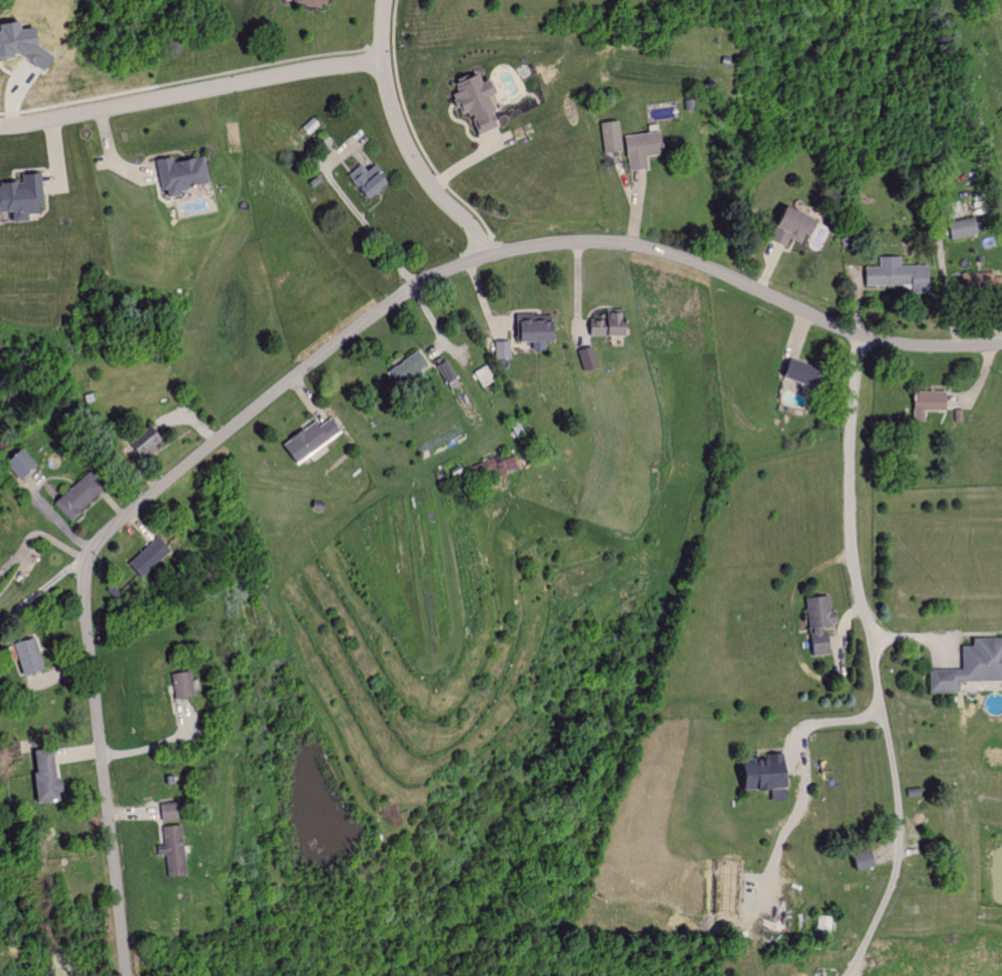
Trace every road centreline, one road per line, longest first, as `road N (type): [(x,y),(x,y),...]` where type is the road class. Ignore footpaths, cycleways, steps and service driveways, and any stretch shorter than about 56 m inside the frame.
road 1 (residential): [(1001,345),(879,345),(677,258),(576,244),(505,252),(451,269),(357,327),(151,496),(90,557),(82,589),(125,975)]
road 2 (residential): [(376,63),(0,122)]
road 3 (residential): [(384,0),(376,63),(388,110),(409,163),(473,226),(481,259)]
road 4 (residential): [(864,615),(851,577),(848,433),(862,340)]

